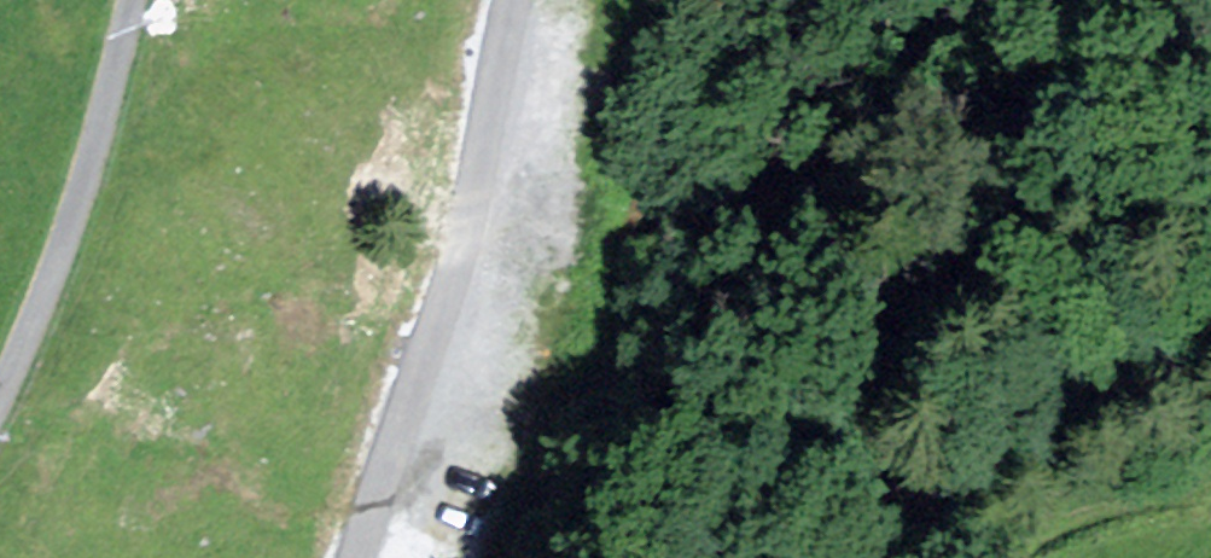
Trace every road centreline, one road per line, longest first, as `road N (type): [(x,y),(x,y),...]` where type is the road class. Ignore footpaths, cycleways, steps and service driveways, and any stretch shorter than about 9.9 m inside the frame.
road 1 (unclassified): [(352,557),(470,229),(523,0)]
road 2 (unclassified): [(134,0),(66,246),(0,400)]
road 3 (unclassified): [(1210,347),(1136,371),(915,557)]
road 4 (track): [(980,557),(1096,506),(1210,491)]

